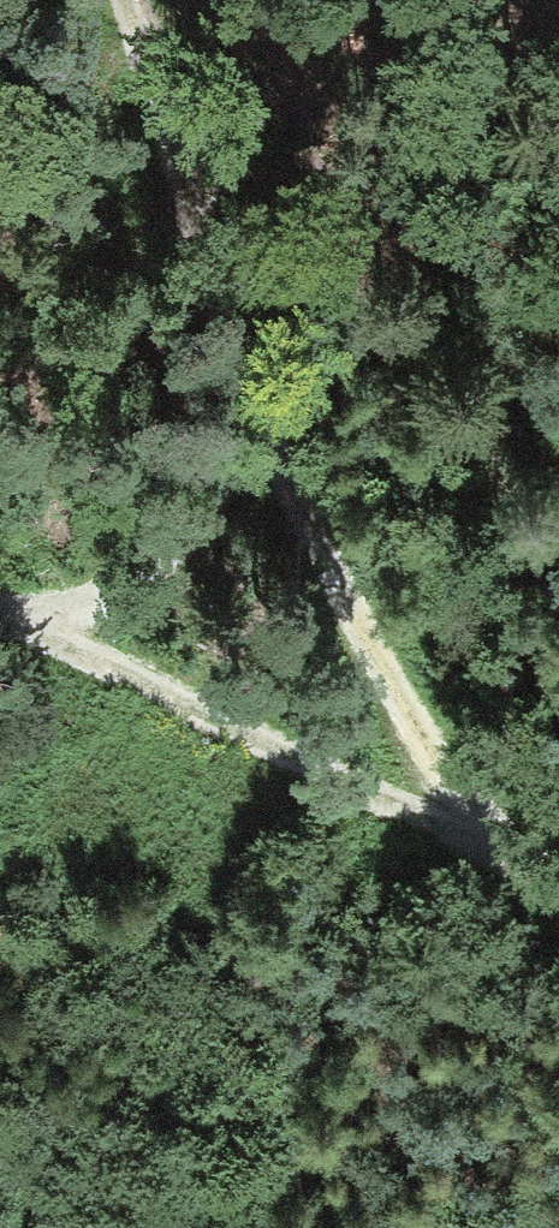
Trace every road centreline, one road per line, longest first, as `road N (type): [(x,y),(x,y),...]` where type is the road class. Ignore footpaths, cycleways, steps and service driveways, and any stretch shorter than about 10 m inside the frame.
road 1 (track): [(476,838),(392,706),(244,397),(108,0)]
road 2 (track): [(0,610),(558,878)]
road 3 (track): [(244,397),(224,472),(189,535),(130,581),(37,628)]

